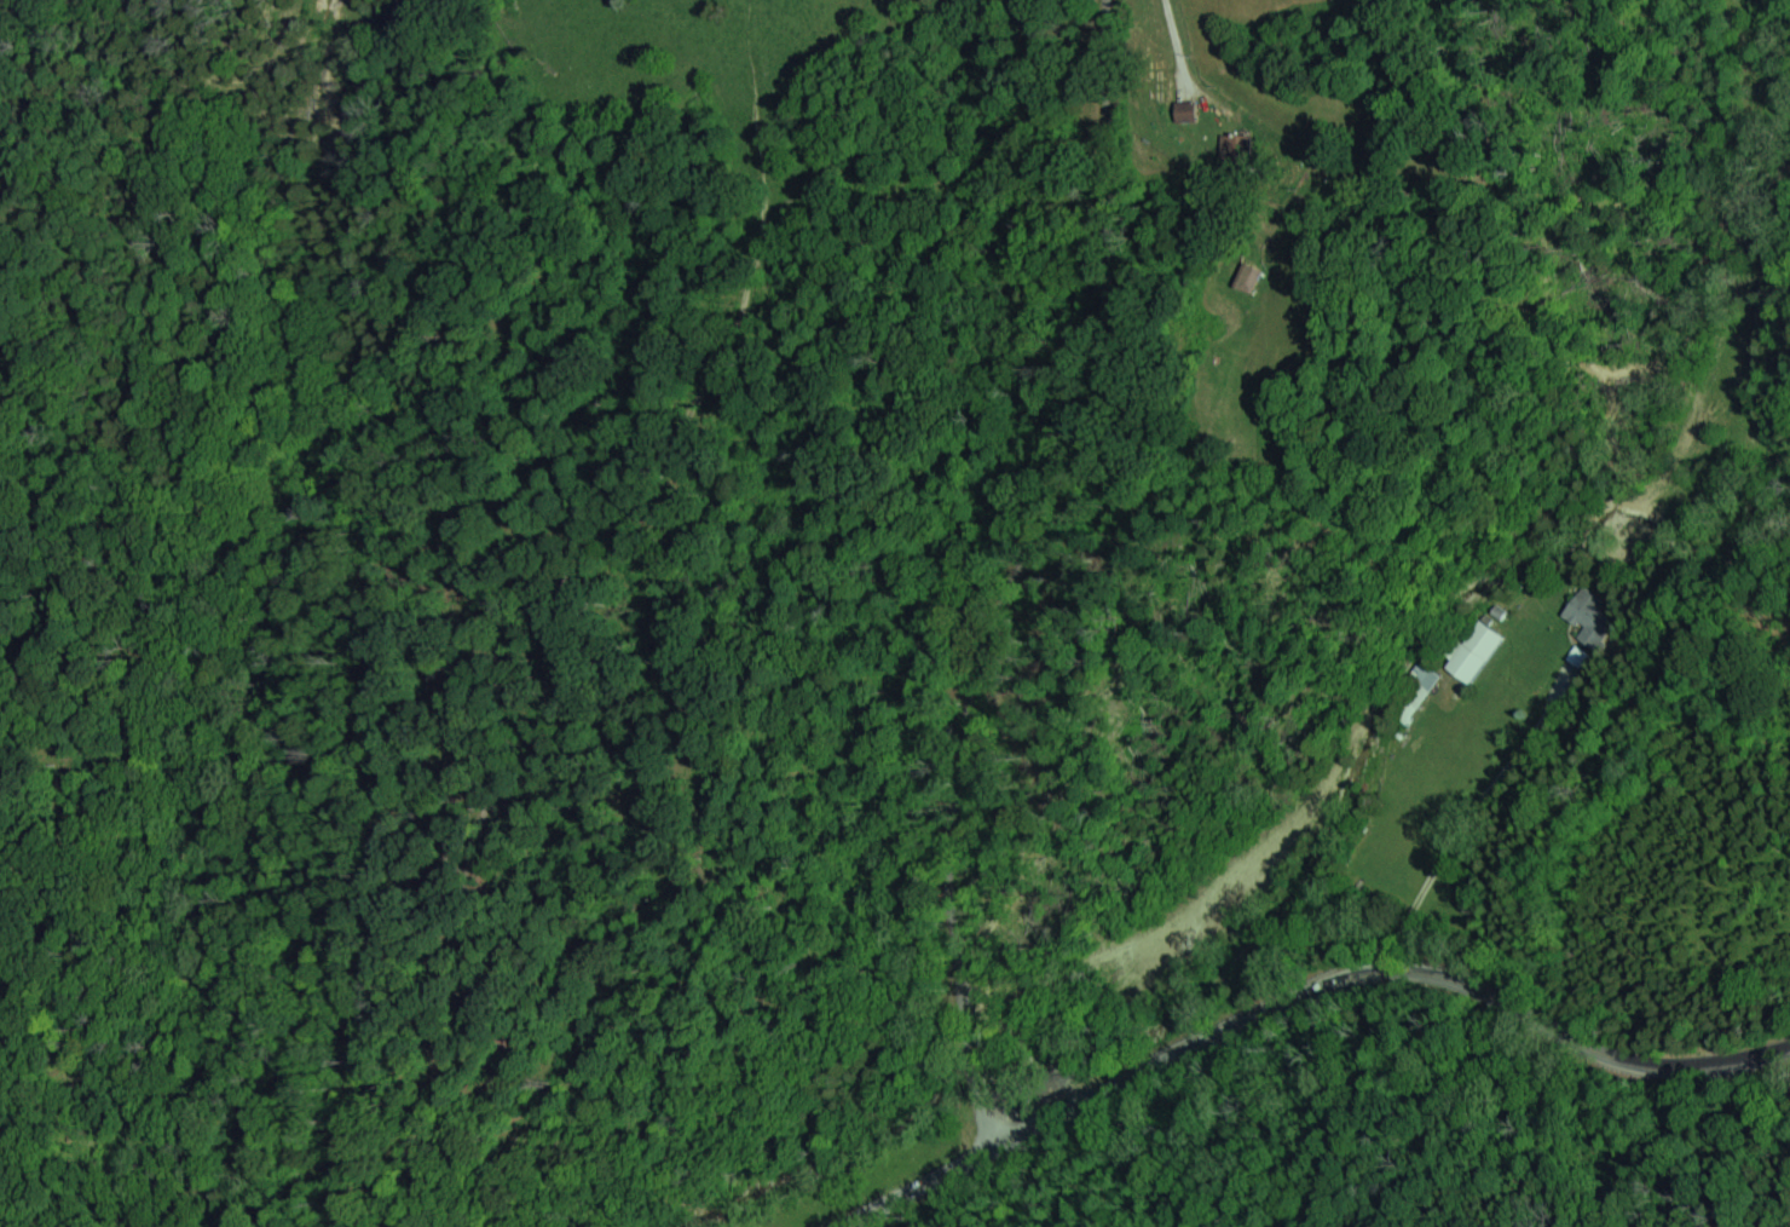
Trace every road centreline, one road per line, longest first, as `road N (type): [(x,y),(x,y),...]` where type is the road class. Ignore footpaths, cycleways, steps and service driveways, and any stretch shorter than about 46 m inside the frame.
road 1 (secondary): [(850,1226),(1111,1094),(1349,989),(1408,985),(1474,1001),(1590,1049),(1658,1058),(1789,1033)]

